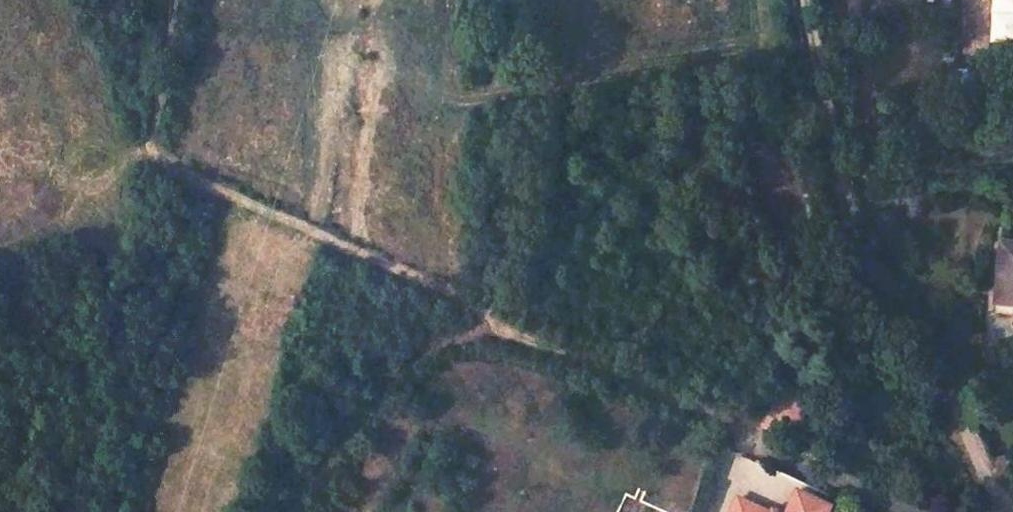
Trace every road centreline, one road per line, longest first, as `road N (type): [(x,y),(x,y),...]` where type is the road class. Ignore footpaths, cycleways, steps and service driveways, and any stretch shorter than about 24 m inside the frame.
road 1 (track): [(740,440),(719,420),(565,359),(409,275),(152,156),(173,0)]
road 2 (track): [(807,0),(858,242),(931,344),(977,459)]
road 3 (track): [(494,325),(402,368),(290,511)]
road 4 (residential): [(740,440),(911,511)]

